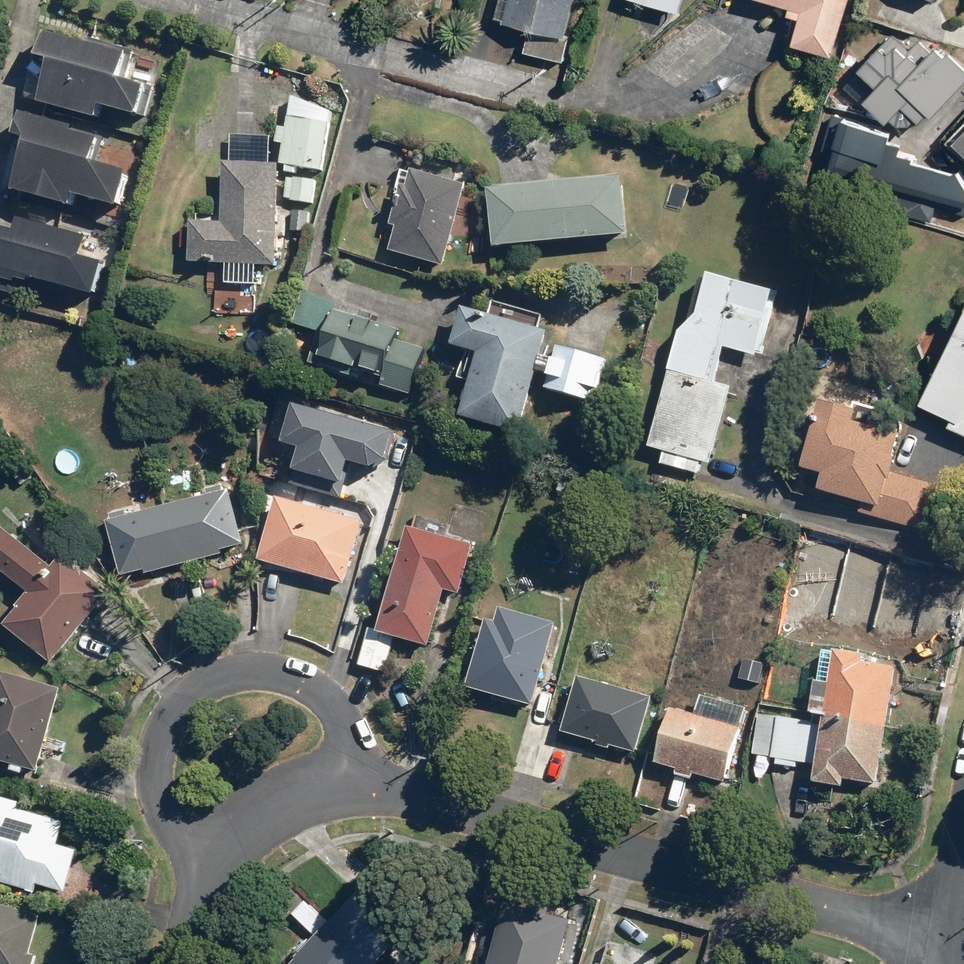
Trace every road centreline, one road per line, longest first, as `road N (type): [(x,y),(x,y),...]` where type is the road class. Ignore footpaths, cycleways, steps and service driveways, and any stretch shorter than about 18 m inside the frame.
road 1 (residential): [(944,941),(354,767)]
road 2 (residential): [(202,851),(156,761),(182,699),(224,665),(259,665),(315,686),(354,767)]
road 3 (residential): [(187,0),(575,103)]
road 4 (residential): [(354,767),(202,851)]

